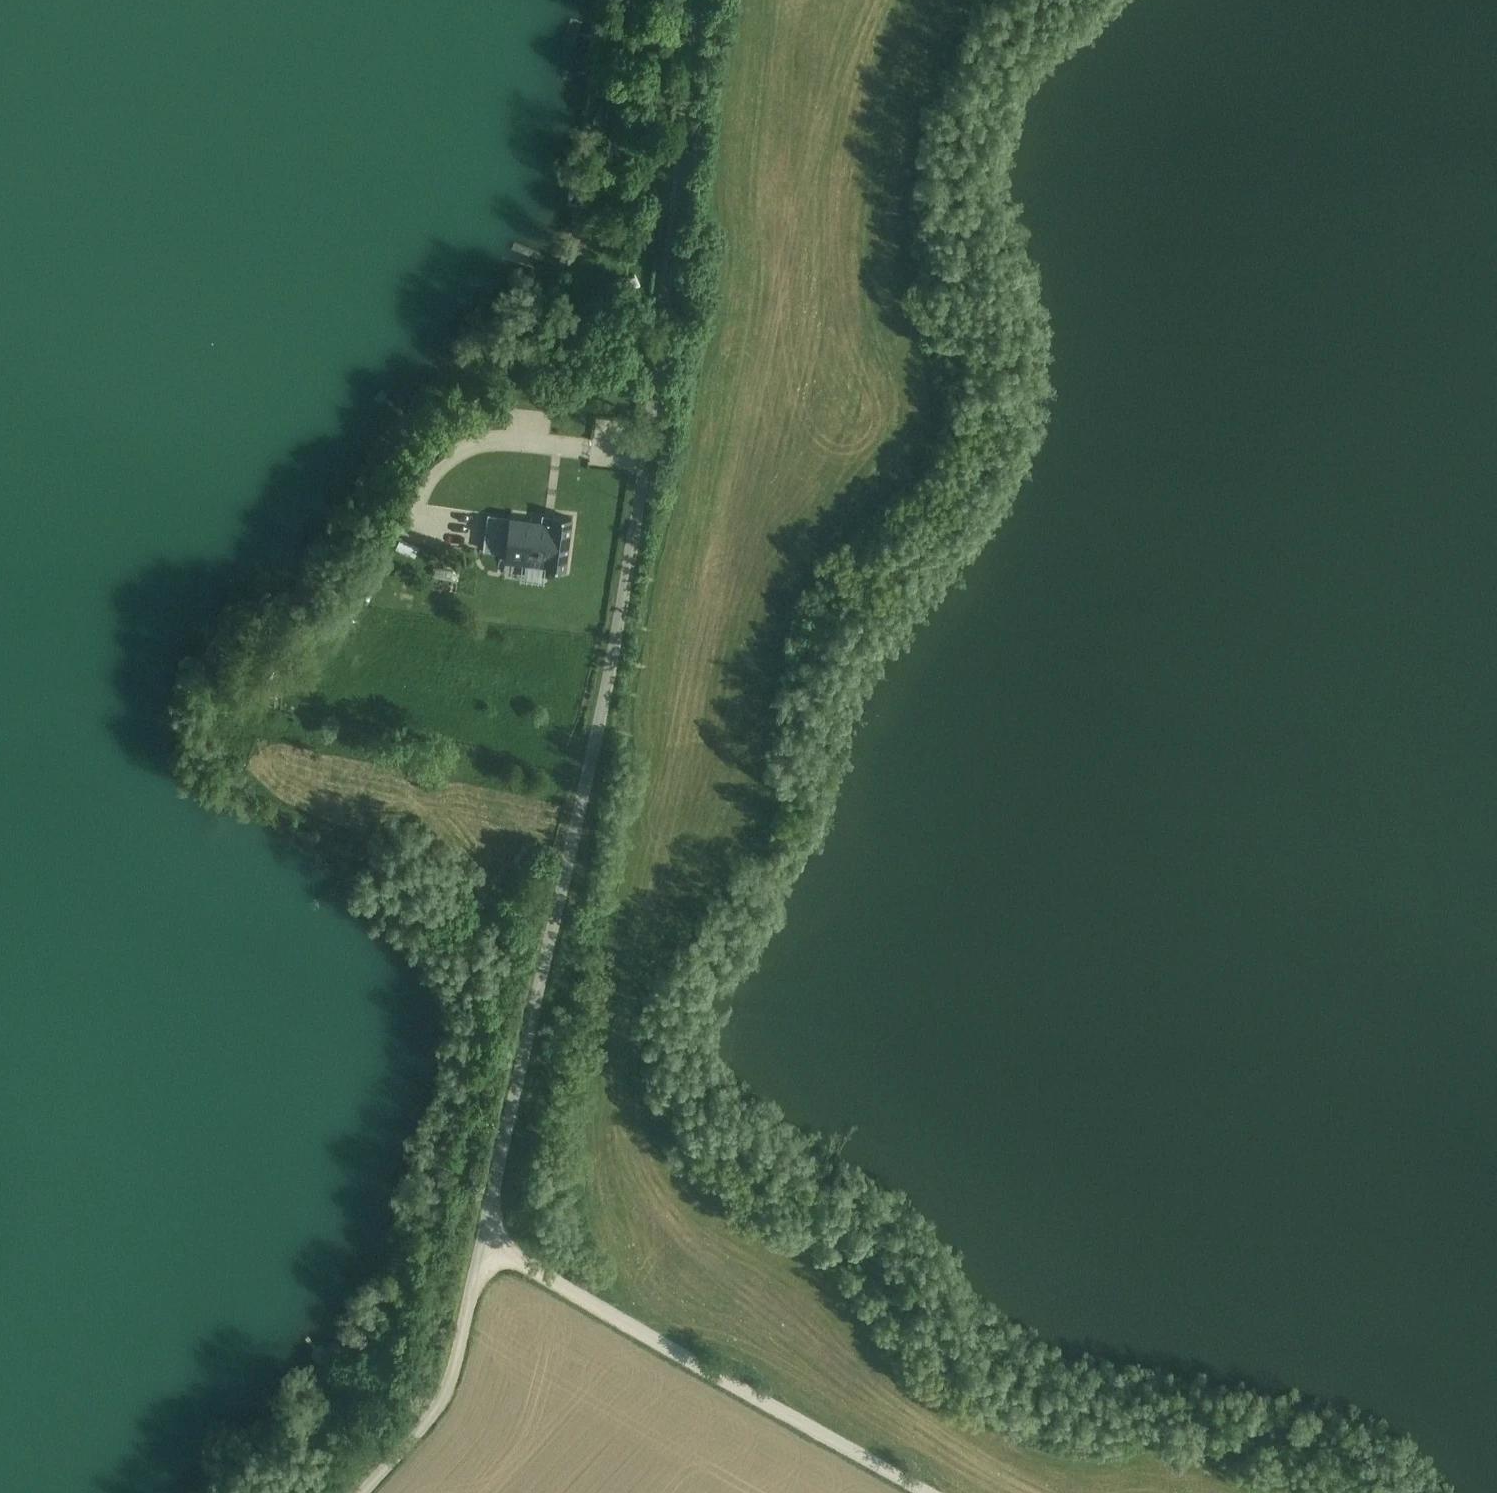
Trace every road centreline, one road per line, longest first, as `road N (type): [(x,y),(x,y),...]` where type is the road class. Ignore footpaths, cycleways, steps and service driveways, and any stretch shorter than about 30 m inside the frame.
road 1 (unclassified): [(483,1247),(629,568),(702,0)]
road 2 (residential): [(923,1492),(483,1247)]
road 3 (unclassified): [(363,1492),(443,1405),(483,1247)]

